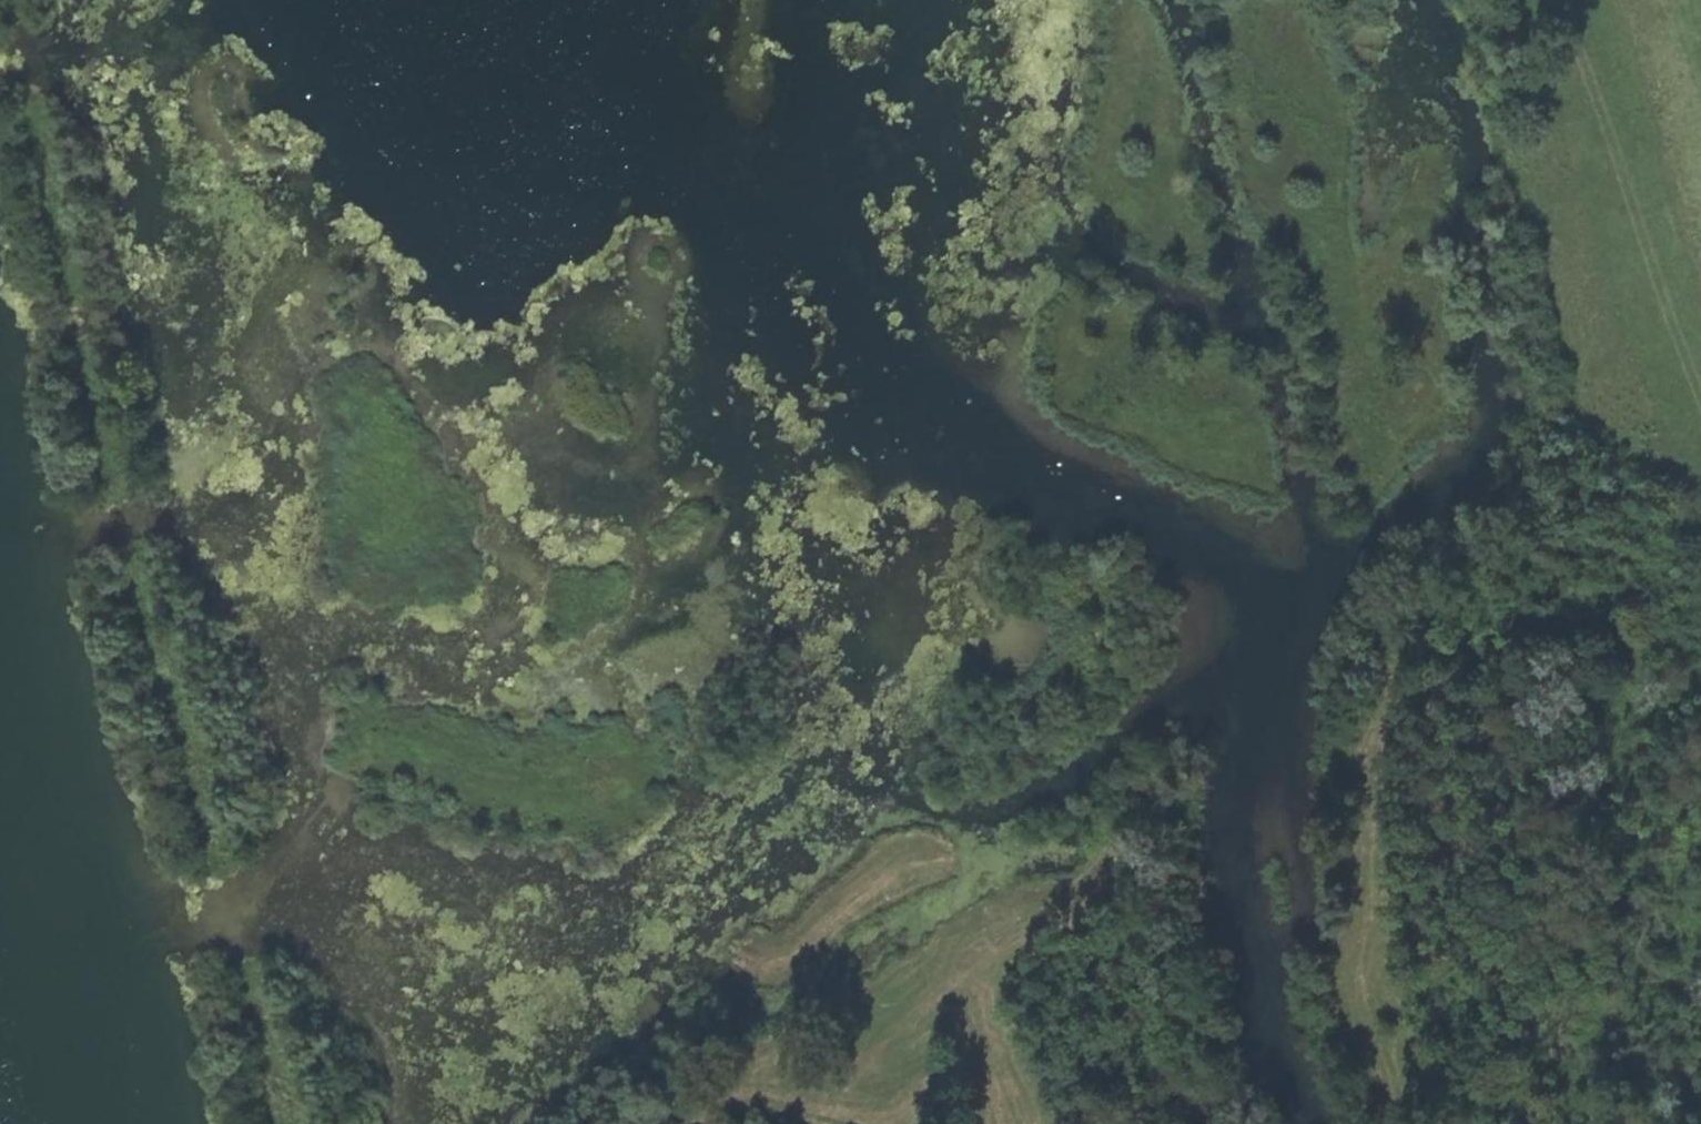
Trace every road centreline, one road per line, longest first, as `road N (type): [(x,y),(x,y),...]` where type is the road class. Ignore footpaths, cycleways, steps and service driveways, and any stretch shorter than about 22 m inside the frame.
road 1 (track): [(1393,647),(1362,964),(1368,1002),(1434,1123)]

